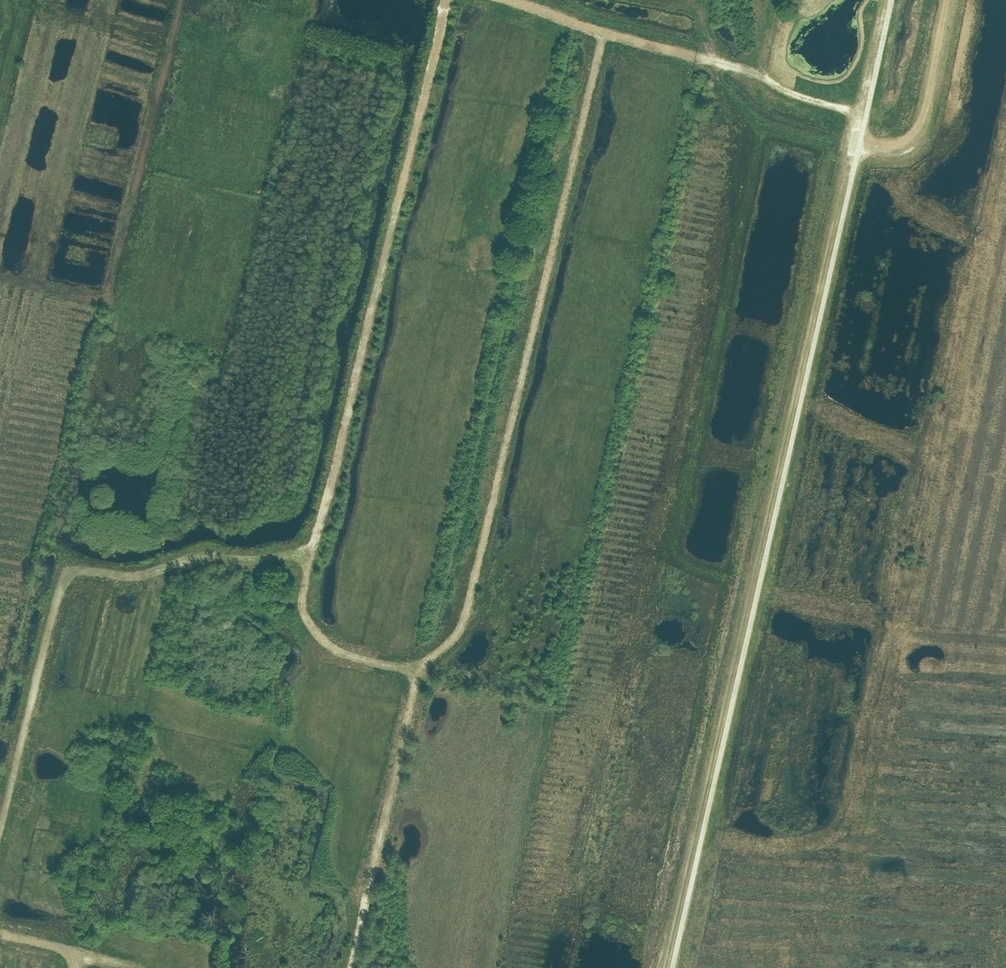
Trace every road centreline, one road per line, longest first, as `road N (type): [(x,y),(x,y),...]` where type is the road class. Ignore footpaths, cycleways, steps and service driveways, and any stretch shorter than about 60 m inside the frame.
road 1 (track): [(664,967),(851,146)]
road 2 (track): [(949,0),(918,132),(886,150),(851,146)]

